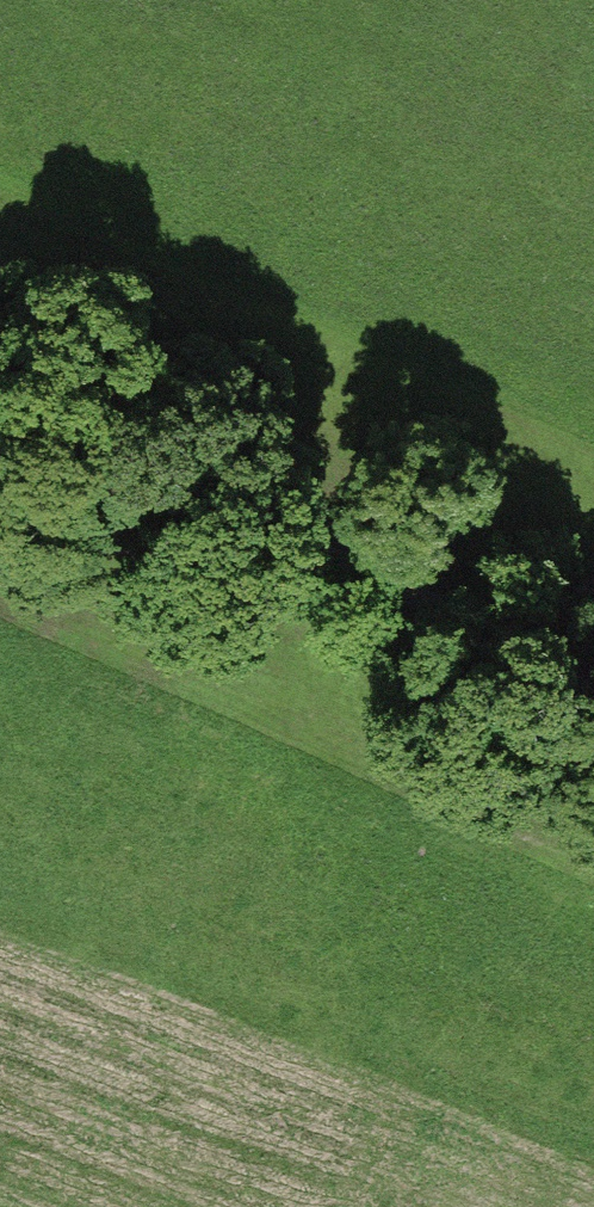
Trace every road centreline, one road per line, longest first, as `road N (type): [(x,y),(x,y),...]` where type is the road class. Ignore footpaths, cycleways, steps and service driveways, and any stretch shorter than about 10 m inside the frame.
road 1 (motorway): [(352,0),(224,569),(40,1206)]
road 2 (track): [(0,342),(593,605)]
road 3 (motorway): [(495,1206),(593,874)]

